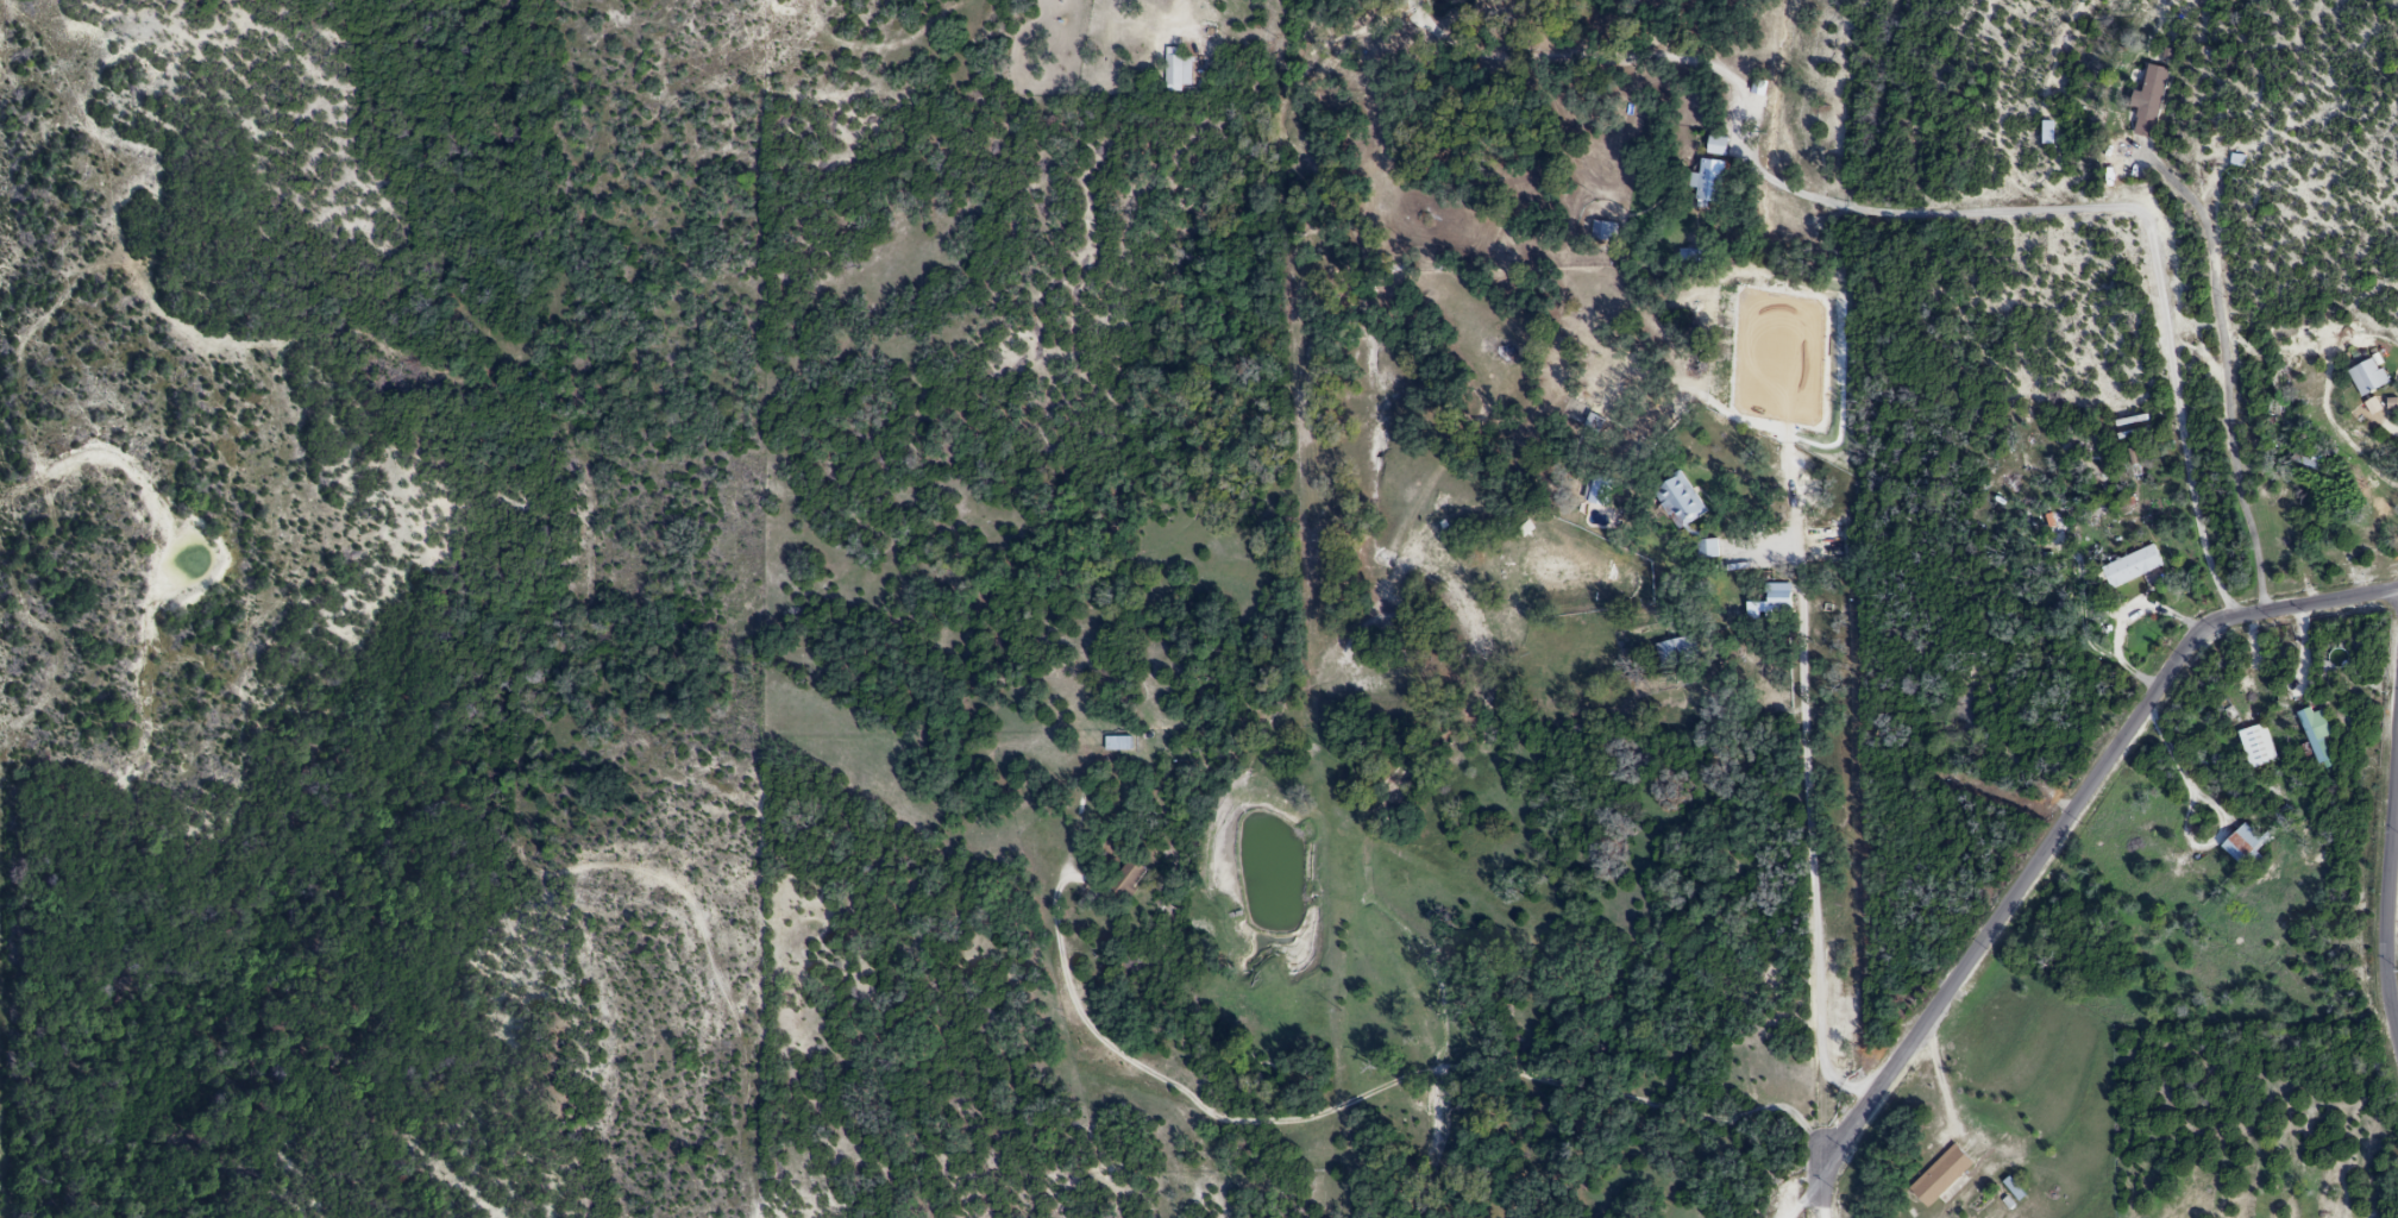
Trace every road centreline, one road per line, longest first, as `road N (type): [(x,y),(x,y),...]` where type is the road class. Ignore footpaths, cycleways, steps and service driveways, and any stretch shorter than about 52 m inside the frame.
road 1 (residential): [(1875,1093),(1823,1054),(1816,628),(1787,446),(1787,175)]
road 2 (residential): [(2397,587),(2266,608),(2198,633),(2151,684),(1822,1170)]
road 3 (residential): [(2397,736),(2383,950),(2397,1048)]

